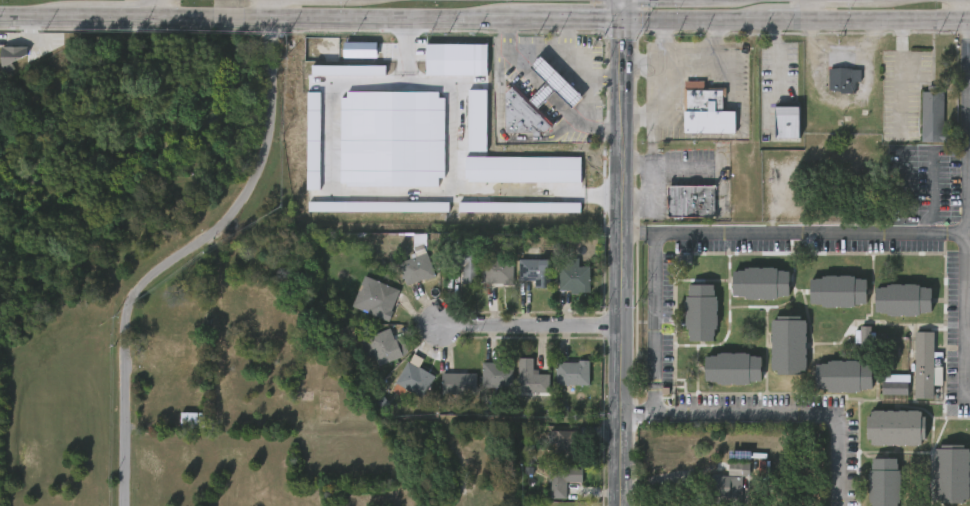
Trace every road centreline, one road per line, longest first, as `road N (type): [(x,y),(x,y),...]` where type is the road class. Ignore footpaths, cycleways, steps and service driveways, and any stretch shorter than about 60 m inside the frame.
road 1 (residential): [(127,505),(130,317),(152,280),(206,240),(255,184),(276,77),(270,0)]
road 2 (tertiary): [(620,505),(623,20)]
road 3 (secondary): [(155,19),(511,20)]
road 4 (residential): [(441,326),(621,325)]
road 5 (secondary): [(799,20),(969,21)]
road 6 (secondary): [(623,20),(765,20)]

